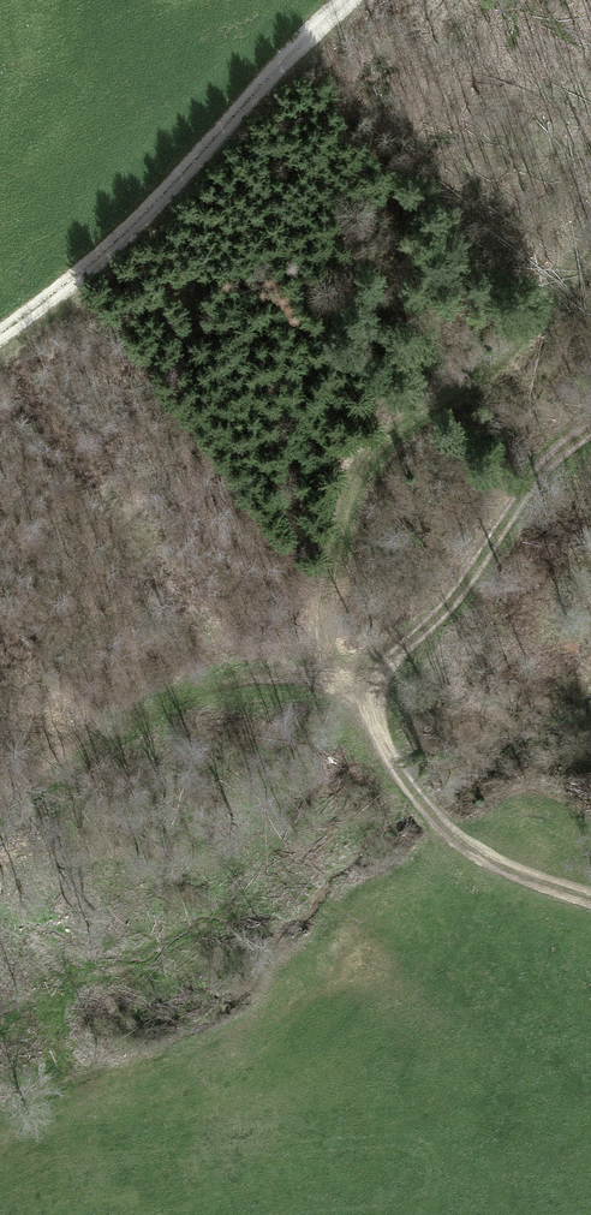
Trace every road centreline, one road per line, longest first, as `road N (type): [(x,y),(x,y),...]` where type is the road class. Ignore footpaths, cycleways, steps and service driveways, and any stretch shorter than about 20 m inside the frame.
road 1 (track): [(0,822),(163,709),(221,682),(338,687),(328,604),(337,538),(369,458),(521,336),(590,246)]
road 2 (track): [(590,905),(472,864),(338,687),(590,576)]
road 3 (track): [(357,0),(147,220),(0,339)]
road 4 (track): [(398,661),(530,481),(590,435)]

